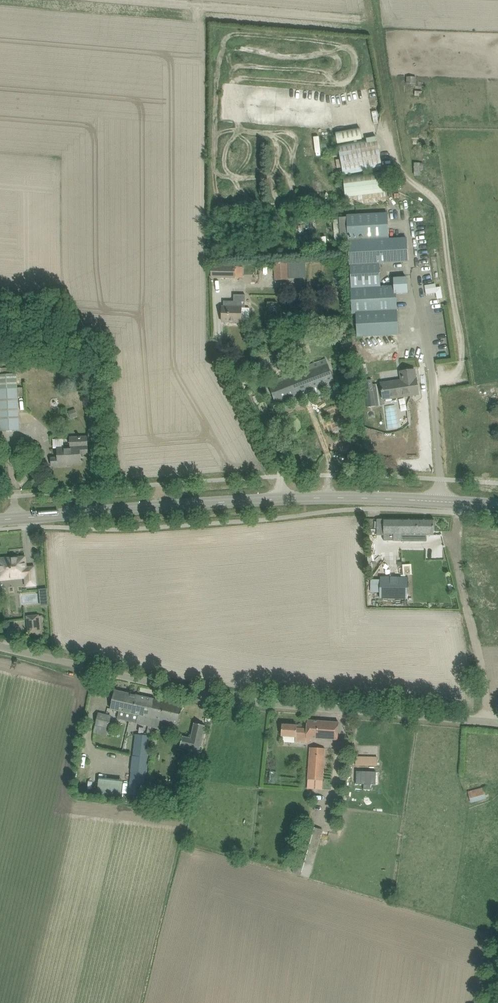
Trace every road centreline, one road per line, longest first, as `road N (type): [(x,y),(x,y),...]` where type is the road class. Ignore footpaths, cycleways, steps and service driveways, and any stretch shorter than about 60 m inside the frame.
road 1 (unclassified): [(497,723),(208,697),(0,647)]
road 2 (secondary): [(0,520),(247,501),(497,504)]
road 3 (track): [(457,502),(458,565),(491,723)]

